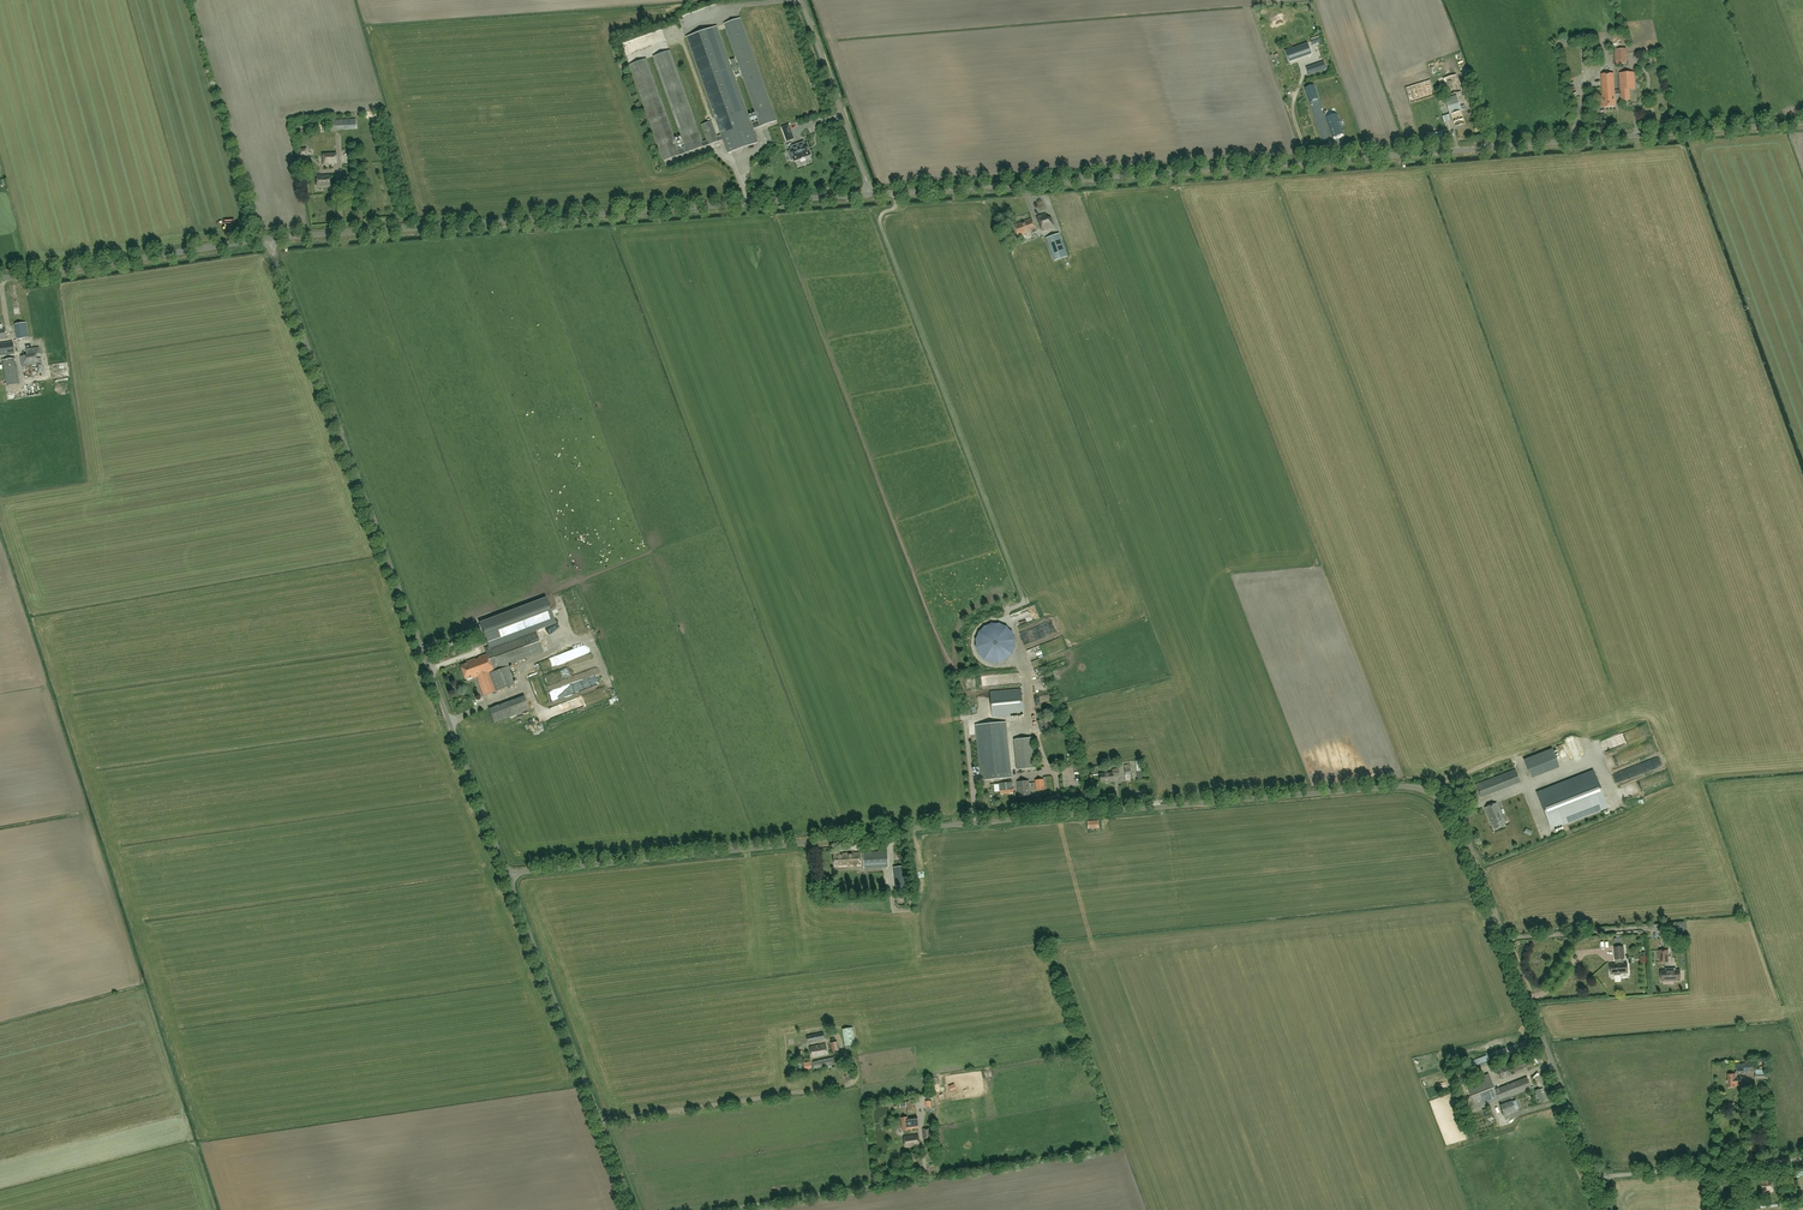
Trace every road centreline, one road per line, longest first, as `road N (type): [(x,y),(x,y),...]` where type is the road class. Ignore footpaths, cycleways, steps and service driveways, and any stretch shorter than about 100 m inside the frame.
road 1 (unclassified): [(1598,1179),(1460,825),(1428,791),(1387,787),(508,874)]
road 2 (unclassified): [(870,195),(1802,124)]
road 3 (unclassified): [(508,874),(268,238)]
road 4 (unclassified): [(268,238),(870,195)]
road 5 (unclassified): [(635,1209),(508,874)]
road 6 (unclassified): [(0,279),(268,238)]
road 7 (track): [(602,1123),(842,1086),(856,1078),(856,1067)]
road 8 (unclassified): [(870,195),(801,0)]
road 9 (unclassified): [(1802,1158),(1598,1179)]

